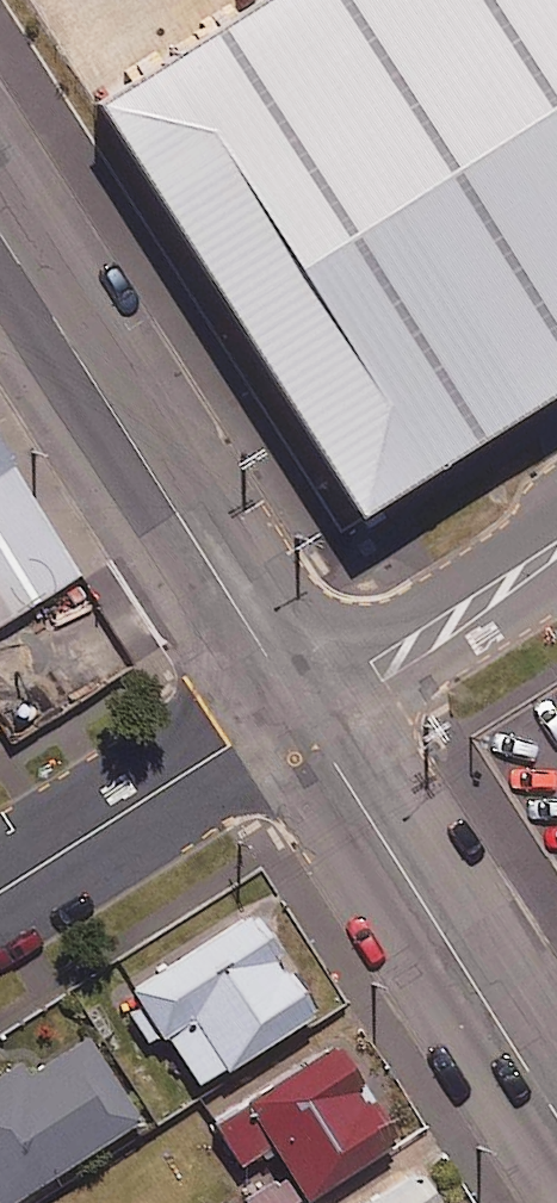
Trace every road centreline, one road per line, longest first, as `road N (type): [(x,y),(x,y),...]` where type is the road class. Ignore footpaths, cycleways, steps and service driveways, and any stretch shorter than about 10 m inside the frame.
road 1 (tertiary): [(299,705),(0,232)]
road 2 (tertiary): [(299,705),(556,1113)]
road 3 (unclassified): [(0,893),(299,705)]
road 4 (unclassified): [(299,705),(556,544)]

